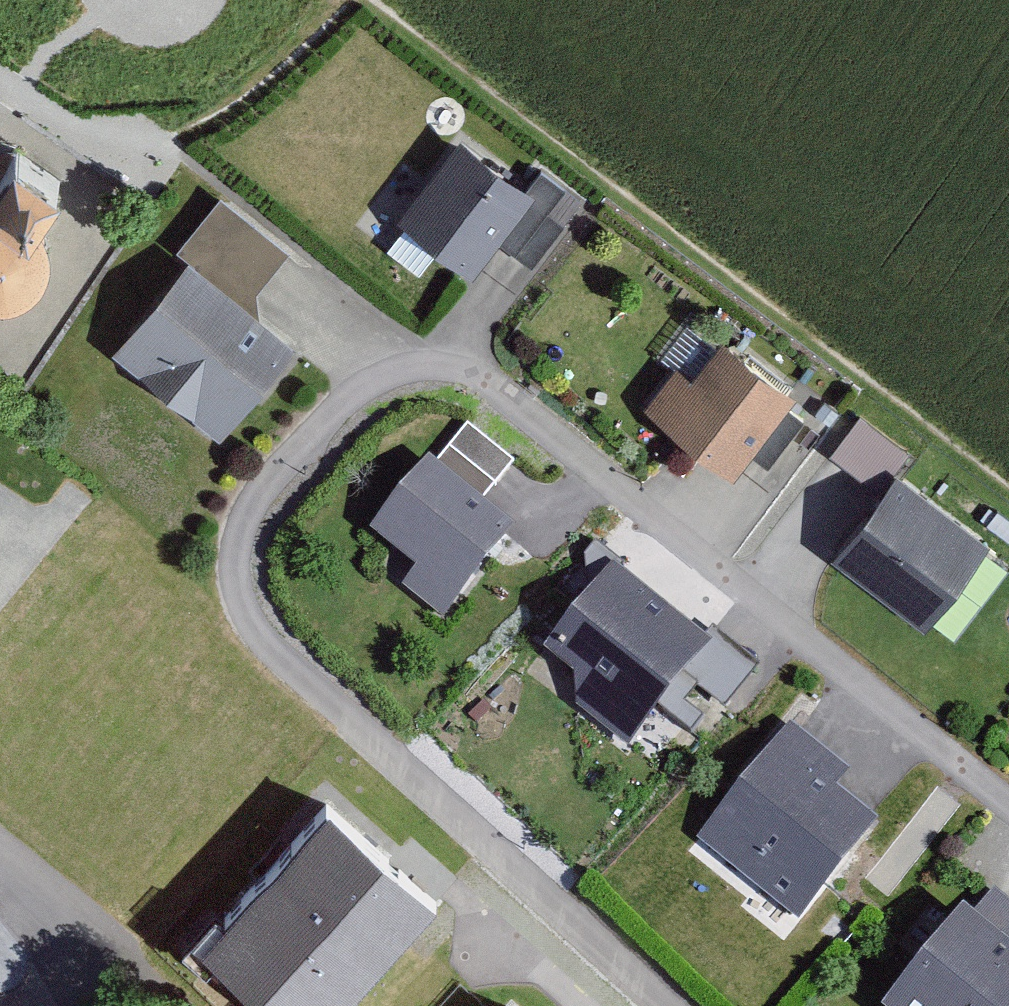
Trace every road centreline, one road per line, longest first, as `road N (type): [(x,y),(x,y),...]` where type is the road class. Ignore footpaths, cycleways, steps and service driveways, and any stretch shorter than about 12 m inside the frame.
road 1 (residential): [(1008,811),(465,387),(405,385),(333,418),(255,491),(231,562),(251,638),(666,1005)]
road 2 (track): [(0,80),(58,120),(113,140),(160,140),(220,125),(282,87),(343,0)]
road 3 (residential): [(0,866),(149,1005)]

